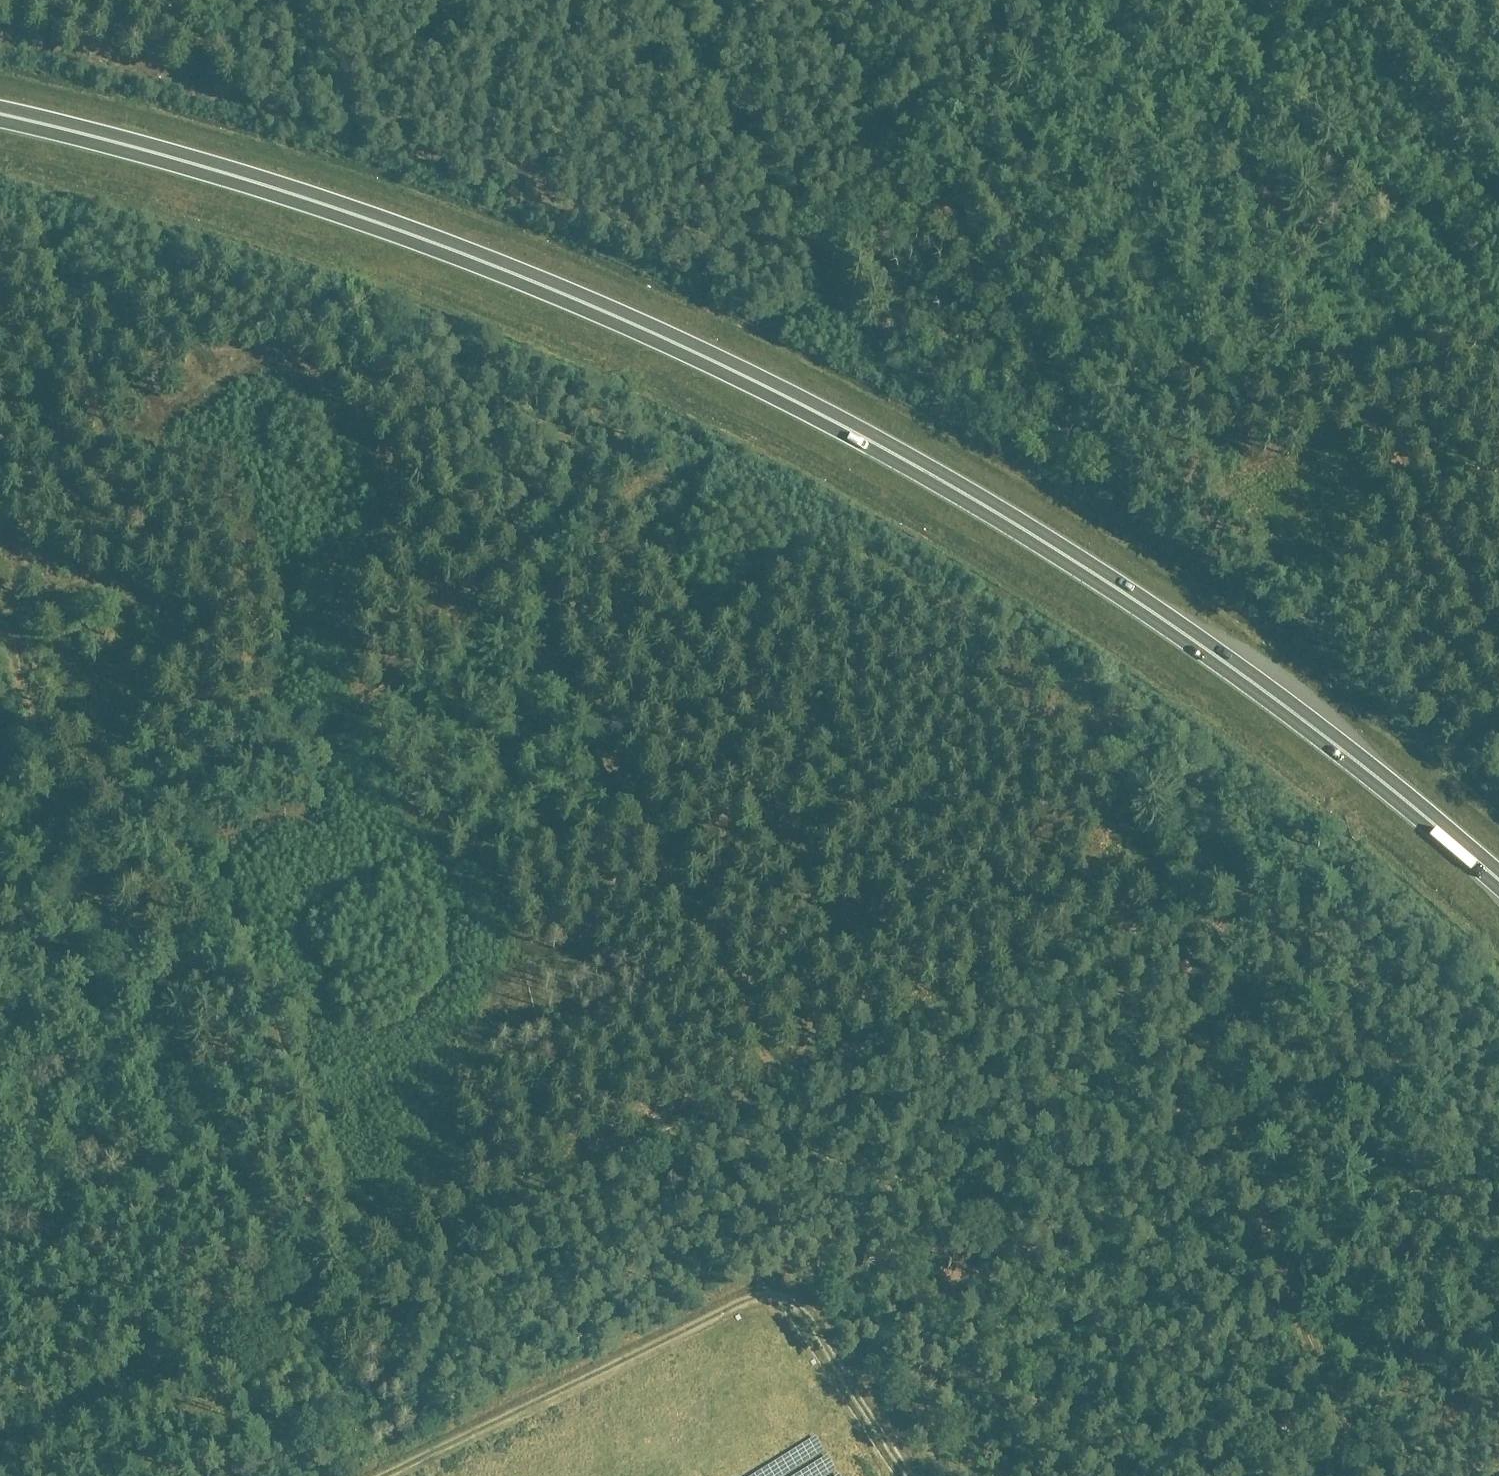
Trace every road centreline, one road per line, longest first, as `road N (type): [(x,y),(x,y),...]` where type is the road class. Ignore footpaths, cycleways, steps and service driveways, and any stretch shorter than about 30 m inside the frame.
road 1 (trunk): [(0,117),(320,205),(520,277),(762,384),(909,462),(1090,575),(1322,734),(1498,883)]
road 2 (track): [(908,1475),(799,1314),(777,1297),(745,1303),(388,1475)]

